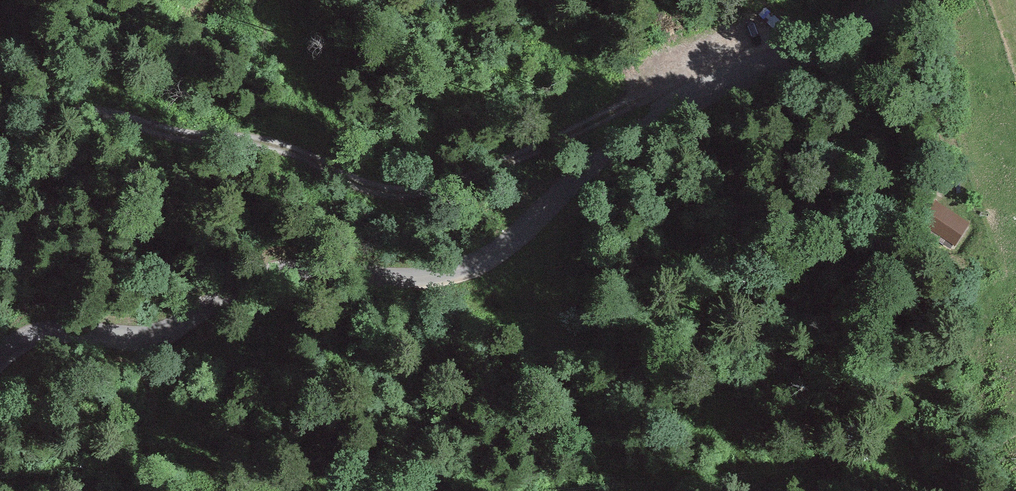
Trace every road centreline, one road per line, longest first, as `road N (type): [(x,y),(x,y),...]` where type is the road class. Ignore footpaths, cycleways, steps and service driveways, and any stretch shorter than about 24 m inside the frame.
road 1 (residential): [(0,357),(33,334),(155,332),(296,267),(419,277),(462,269),(495,253),(648,125),(719,80),(829,42),(892,0)]
road 2 (track): [(719,80),(657,89),(514,159),(404,194),(373,190),(274,141),(169,133),(95,111),(48,120),(0,160)]

